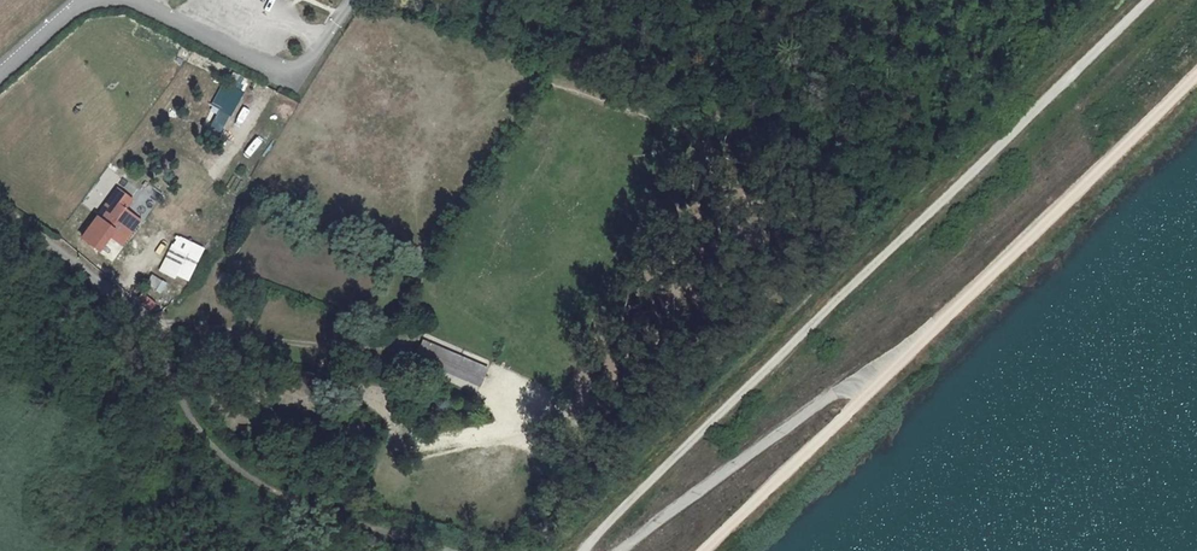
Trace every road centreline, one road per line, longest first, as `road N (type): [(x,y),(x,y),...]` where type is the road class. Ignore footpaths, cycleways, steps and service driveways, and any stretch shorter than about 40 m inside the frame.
road 1 (track): [(582,550),(1143,0)]
road 2 (unclassified): [(0,210),(112,294),(224,459),(277,493),(455,550)]
road 3 (track): [(618,550),(809,410),(912,349)]

